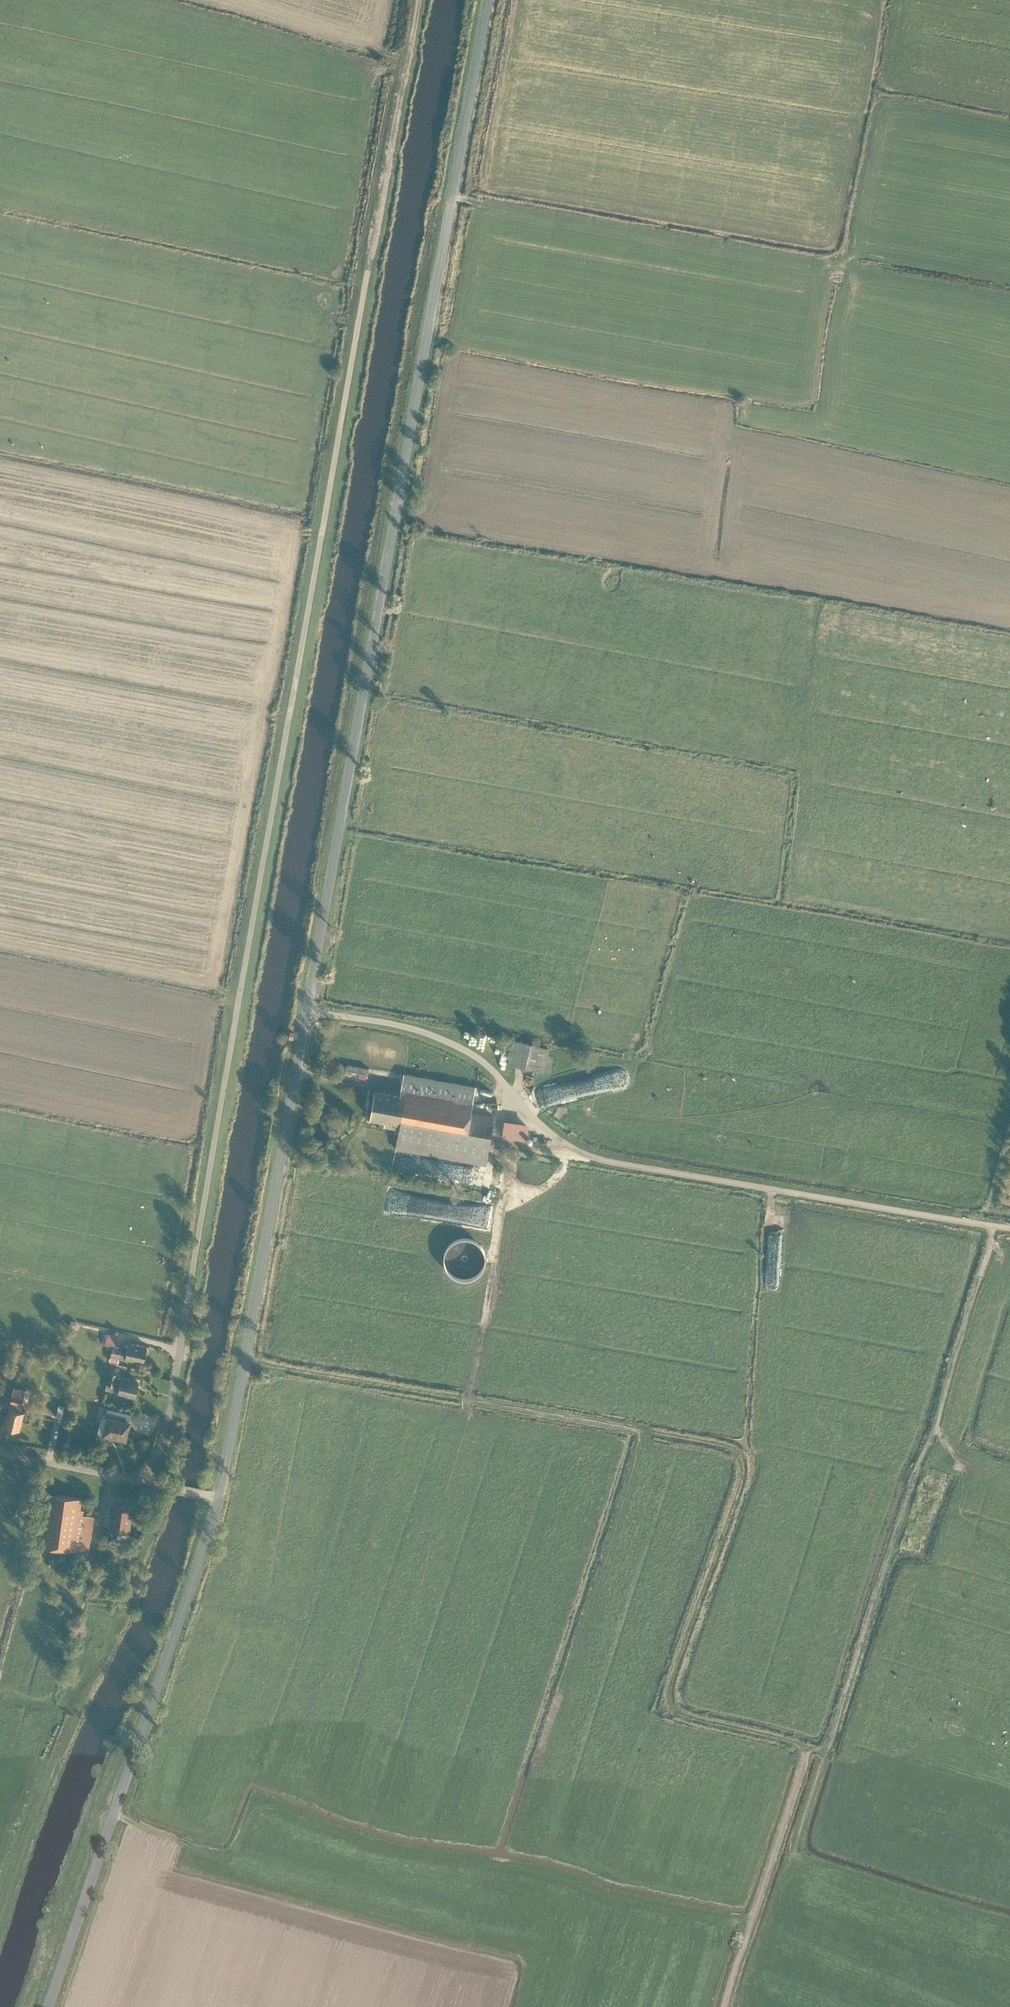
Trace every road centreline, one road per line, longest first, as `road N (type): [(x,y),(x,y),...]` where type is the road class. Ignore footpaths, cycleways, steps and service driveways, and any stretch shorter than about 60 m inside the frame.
road 1 (track): [(180,1351),(417,0)]
road 2 (track): [(244,1359),(726,1445),(741,1456),(744,1475),(673,1705),(793,1743),(803,1755),(725,2006)]
road 3 (tertiary): [(308,1004),(488,0)]
road 4 (unclassified): [(1009,1227),(586,1152),(538,1119),(469,1048),(412,1022),(308,1004)]
road 5 (track): [(988,1224),(935,1430),(829,1736),(803,1755)]
road 6 (tertiary): [(49,2006),(218,1496)]
road 7 (tertiary): [(218,1496),(308,1004)]
road 8 (residential): [(0,1452),(149,1483)]
road 9 (residential): [(149,1483),(180,1351)]

